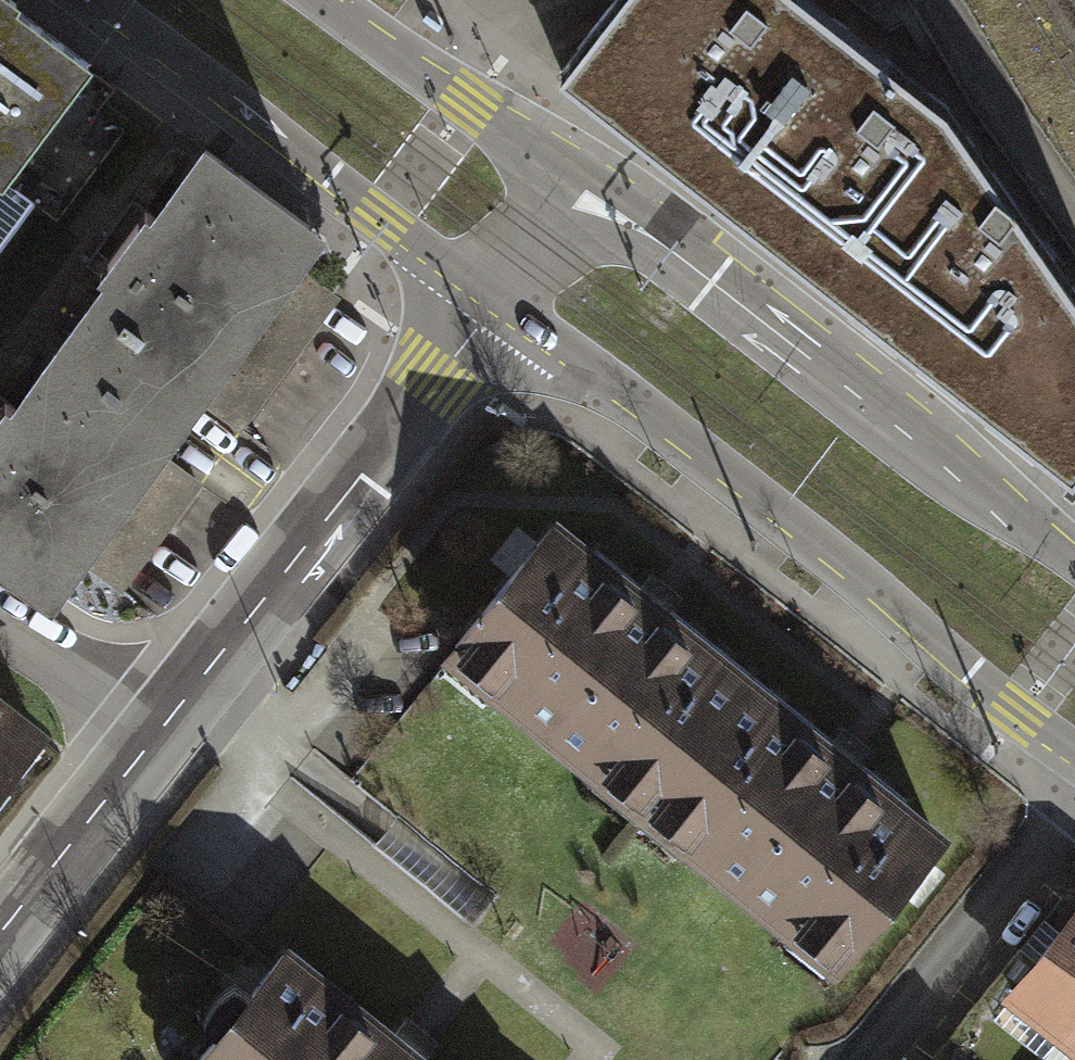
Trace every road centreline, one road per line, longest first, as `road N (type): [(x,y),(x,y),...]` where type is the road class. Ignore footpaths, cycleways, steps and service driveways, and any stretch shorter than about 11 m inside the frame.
road 1 (secondary): [(495,307),(841,564),(1013,714),(1074,752)]
road 2 (secondary): [(1074,555),(586,188)]
road 3 (tertiary): [(495,307),(154,742)]
road 4 (secondary): [(82,0),(495,307)]
road 5 (residential): [(1074,808),(877,1059)]
road 6 (secondary): [(586,188),(330,0)]
road 7 (tertiary): [(154,742),(0,934)]
road 8 (residential): [(154,742),(0,641)]
road 9 (secondary): [(586,188),(495,307)]

